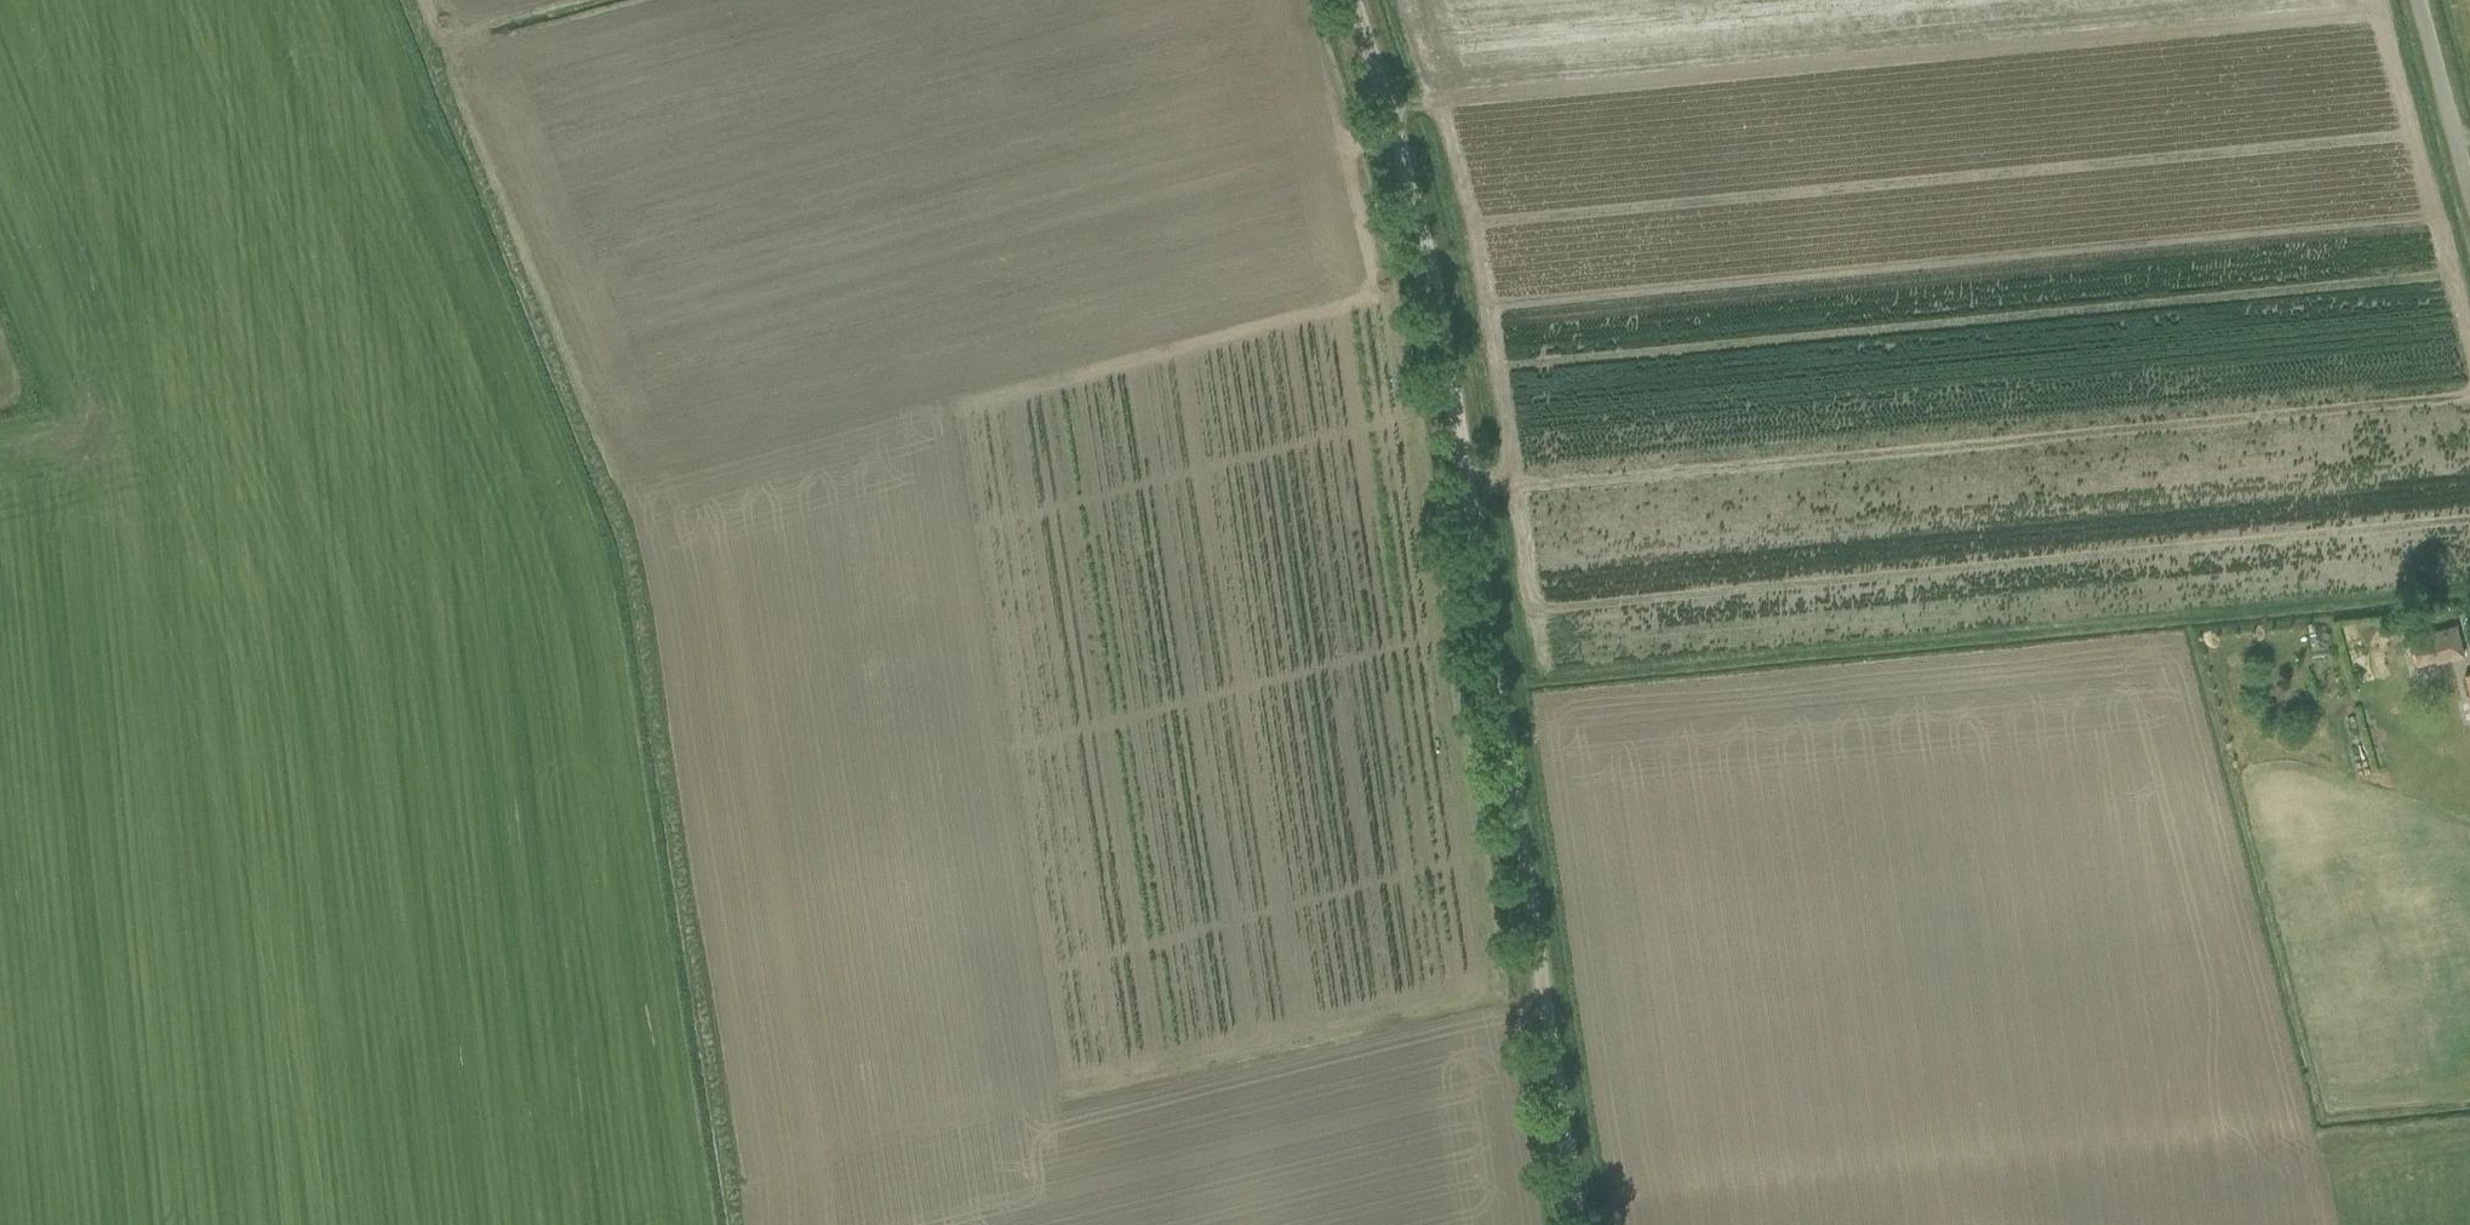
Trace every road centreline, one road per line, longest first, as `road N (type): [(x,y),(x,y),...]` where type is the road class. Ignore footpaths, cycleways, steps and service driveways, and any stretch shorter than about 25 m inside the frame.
road 1 (unclassified): [(1598,1224),(1475,429),(1404,120),(1367,0)]
road 2 (unclassified): [(2469,155),(2429,0)]

